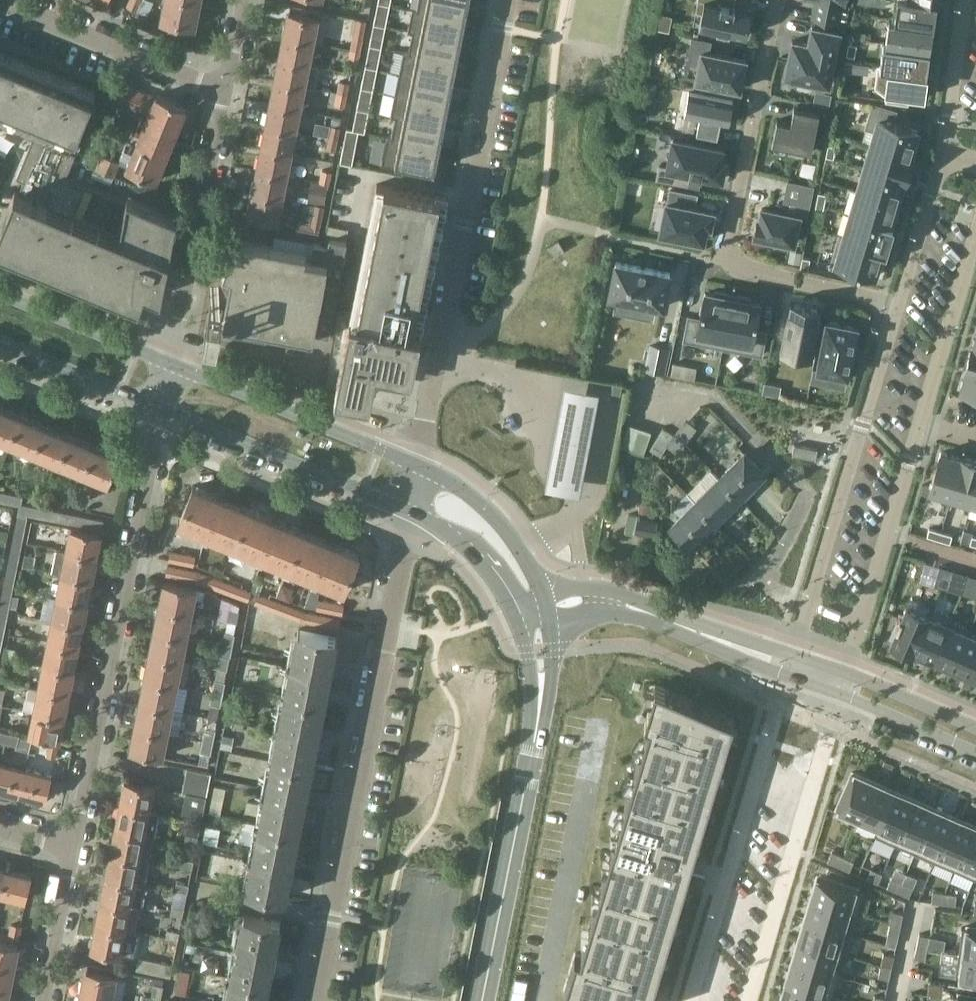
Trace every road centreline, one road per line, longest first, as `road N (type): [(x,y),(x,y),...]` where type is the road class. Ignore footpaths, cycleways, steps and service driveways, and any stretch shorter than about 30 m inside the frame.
road 1 (residential): [(319,1000),(414,515)]
road 2 (residential): [(424,470),(423,440),(512,0)]
road 3 (residential): [(900,301),(724,261),(780,0)]
road 4 (residential): [(74,845),(161,412)]
road 5 (residential): [(900,301),(790,655)]
road 6 (residential): [(717,1000),(811,685)]
road 7 (secondary): [(483,1000),(541,701)]
road 8 (residential): [(173,363),(238,75)]
road 9 (secondary): [(161,412),(414,515)]
road 10 (secondary): [(424,470),(173,363)]
road 11 (residential): [(846,673),(921,425)]
road 12 (unclassified): [(790,655),(609,591),(546,592)]
road 13 (unclassified): [(552,617),(627,613),(782,675)]
road 14 (residential): [(14,0),(238,75)]
road 15 (residential): [(921,425),(975,239)]
road 16 (secondary): [(173,363),(0,293)]
road 17 (secondary): [(546,592),(505,524),(424,470)]
road 18 (secondary): [(0,346),(161,412)]
road 19 (residential): [(43,1000),(74,845)]
road 20 (residential): [(945,151),(900,301)]
road 21 (residential): [(966,0),(945,151)]
road 22 (unclassified): [(839,695),(975,752)]
road 23 (unclassified): [(975,728),(846,673)]
road 24 (secondary): [(414,515),(471,551),(513,610)]

